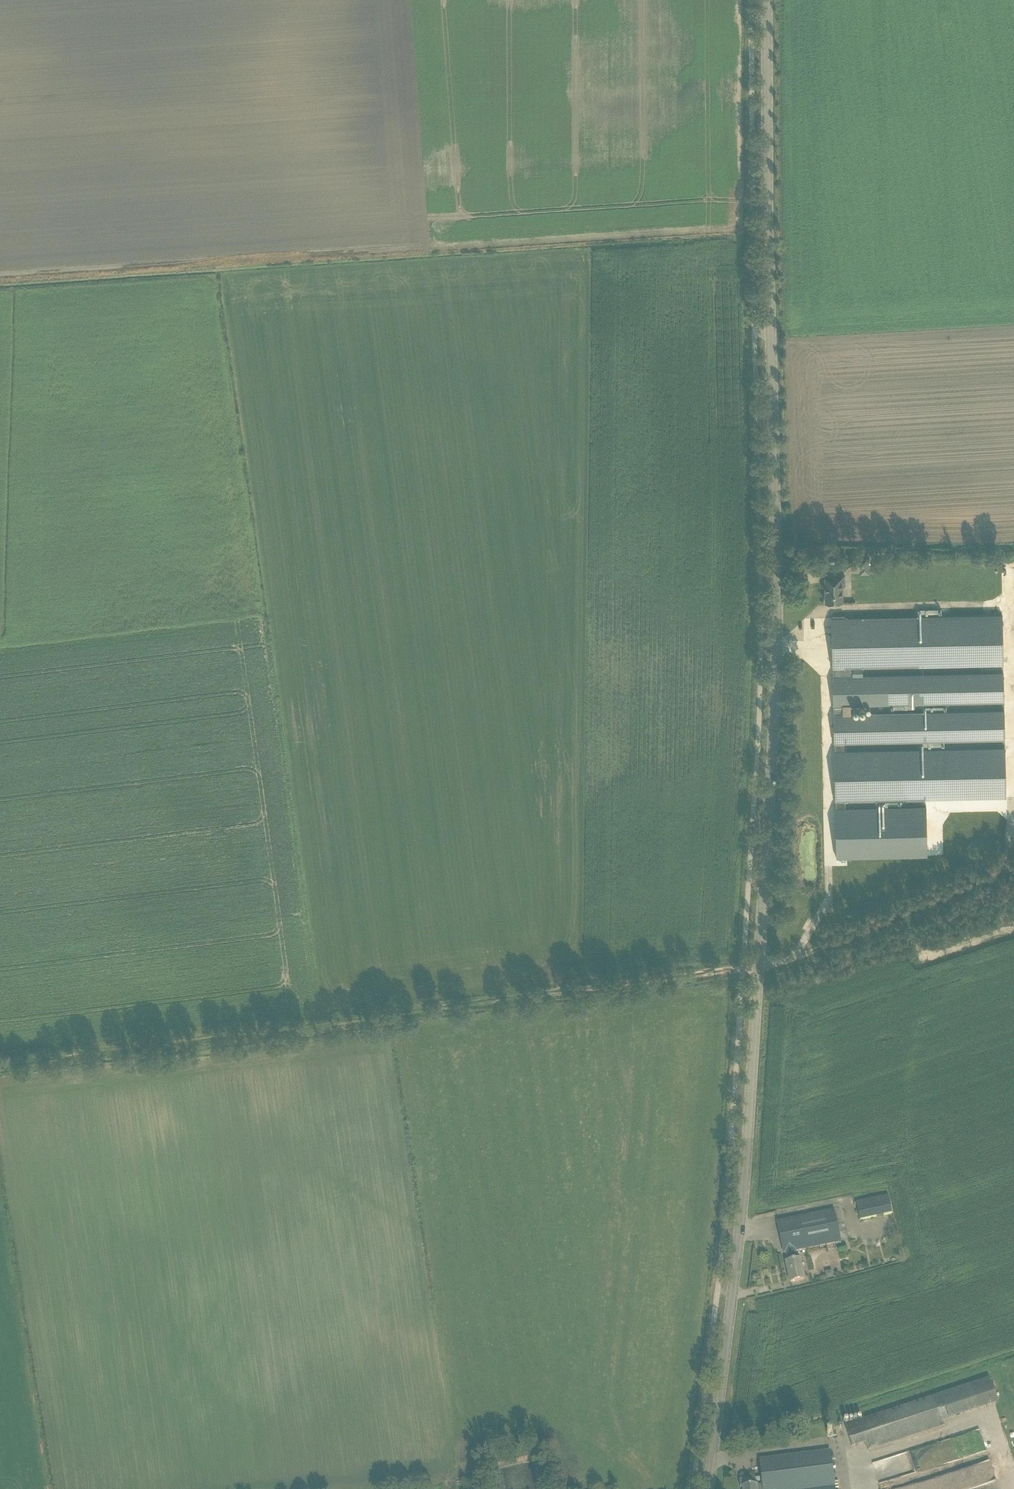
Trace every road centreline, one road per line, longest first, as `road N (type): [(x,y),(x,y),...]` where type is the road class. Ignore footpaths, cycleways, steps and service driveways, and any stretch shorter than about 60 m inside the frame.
road 1 (tertiary): [(765,0),(775,628),(756,970)]
road 2 (track): [(741,971),(0,1059)]
road 3 (tertiary): [(706,1488),(745,1182),(756,970)]
road 4 (track): [(741,971),(1013,857)]

